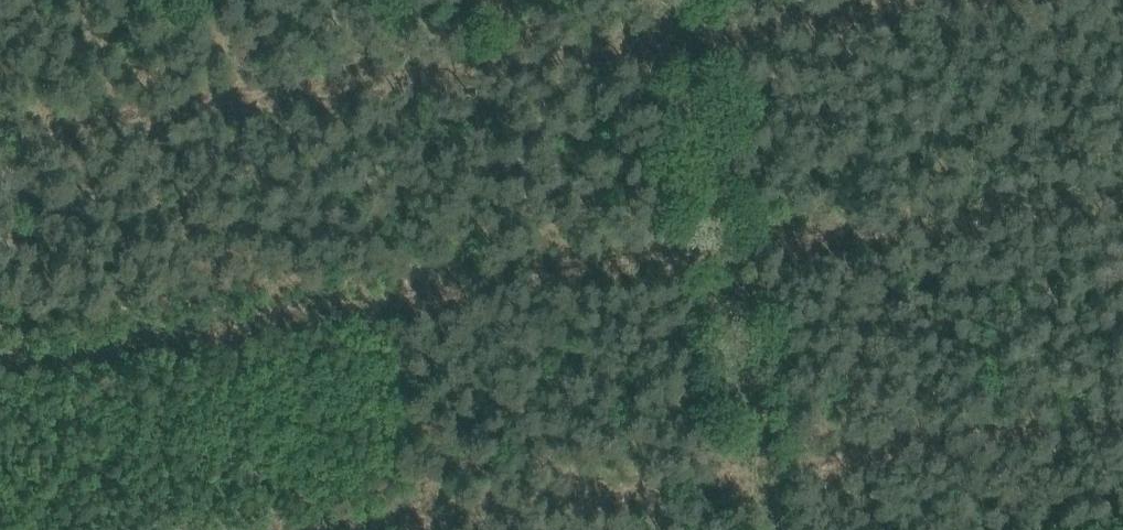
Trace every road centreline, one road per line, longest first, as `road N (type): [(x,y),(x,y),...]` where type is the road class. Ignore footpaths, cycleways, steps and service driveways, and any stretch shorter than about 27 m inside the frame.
road 1 (track): [(678,0),(782,529)]

